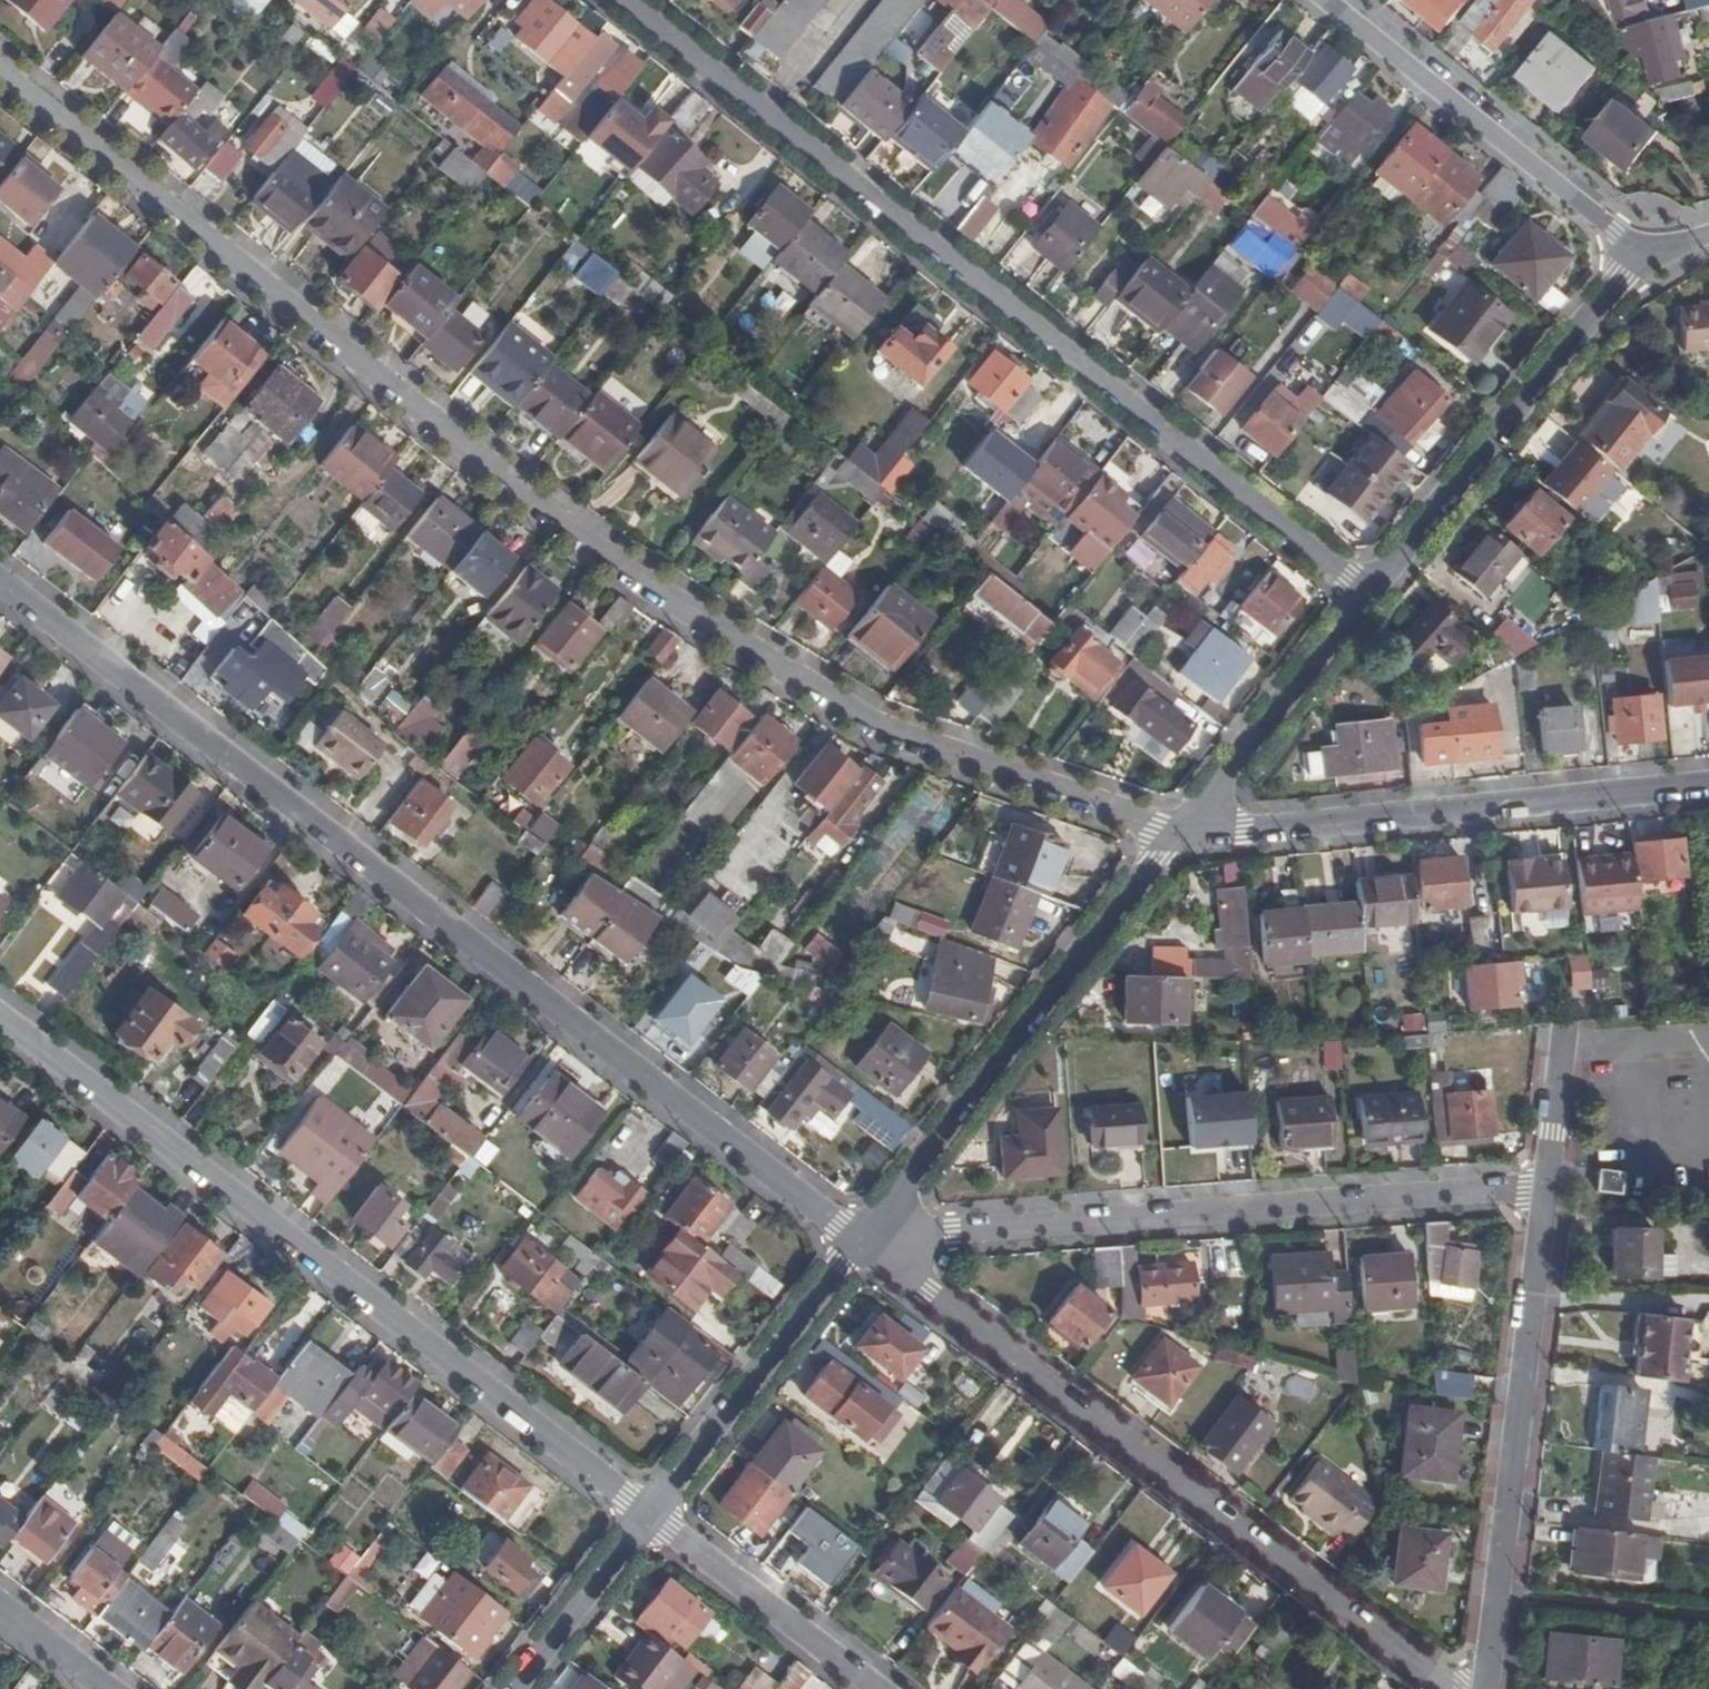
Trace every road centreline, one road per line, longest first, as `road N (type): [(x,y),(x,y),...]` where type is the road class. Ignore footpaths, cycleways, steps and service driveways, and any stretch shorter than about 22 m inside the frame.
road 1 (residential): [(0,76),(654,607),(851,728),(1172,836)]
road 2 (residential): [(858,1240),(0,584)]
road 3 (residential): [(1367,594),(621,0)]
road 4 (residential): [(0,1016),(648,1513)]
road 5 (residential): [(1449,1688),(858,1240)]
road 6 (residential): [(858,1240),(1547,1190)]
road 7 (residential): [(1708,783),(1172,836)]
road 8 (residential): [(858,1240),(1172,836)]
road 9 (residential): [(1547,1190),(1486,1688)]
road 10 (residential): [(1367,594),(1638,248)]
road 11 (residential): [(1332,0),(1638,248)]
road 12 (residential): [(858,1240),(648,1513)]
road 13 (residential): [(1172,836),(1367,594)]
road 14 (residential): [(648,1513),(877,1688)]
road 15 (residential): [(648,1513),(513,1688)]
road 16 (residential): [(1565,1045),(1547,1190)]
road 17 (residential): [(106,1688),(0,1608)]

